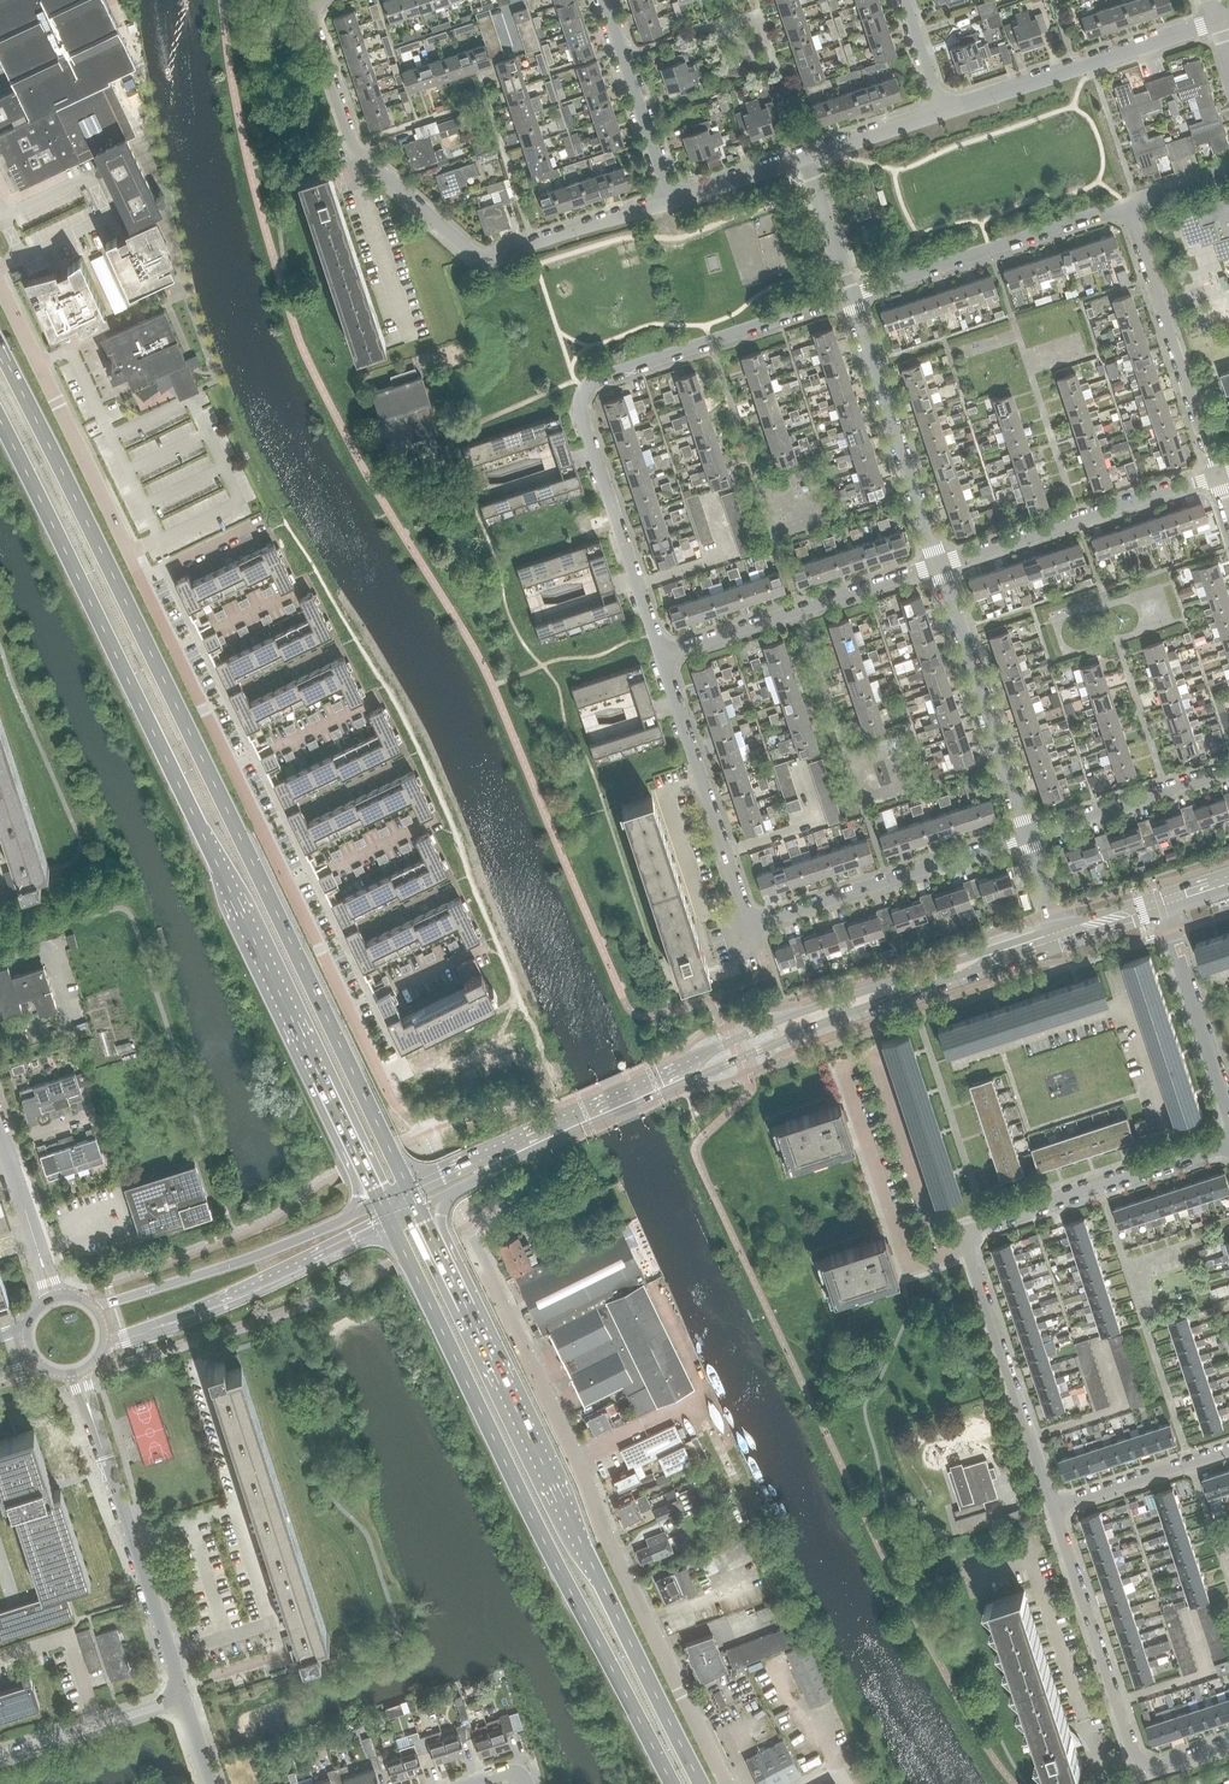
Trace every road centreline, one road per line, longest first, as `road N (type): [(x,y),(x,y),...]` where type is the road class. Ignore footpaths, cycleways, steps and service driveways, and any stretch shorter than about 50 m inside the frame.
road 1 (unclassified): [(416,1139),(0,288)]
road 2 (trunk): [(408,1188),(0,350)]
road 3 (trunk): [(0,423),(379,1201)]
road 4 (secondary): [(1017,952),(976,955),(776,1021),(408,1188)]
road 5 (trunk): [(389,1221),(672,1783)]
road 6 (secondary): [(448,1193),(810,1028),(1017,952)]
road 7 (unclassified): [(726,1783),(468,1226)]
road 8 (residential): [(661,652),(579,411),(579,393),(586,384),(849,297)]
road 9 (residential): [(1052,1508),(972,1239),(989,1224),(1228,1143)]
road 10 (trunk): [(701,1783),(466,1308)]
road 11 (residential): [(474,255),(352,143),(305,1)]
road 12 (secondary): [(102,1343),(237,1294),(389,1221)]
road 13 (secondary): [(379,1201),(252,1257),(92,1308)]
road 14 (residential): [(744,912),(755,922),(1027,836)]
road 15 (residential): [(849,297),(1129,203)]
road 16 (residential): [(936,565),(1216,477)]
road 17 (residential): [(661,652),(936,565)]
road 18 (residential): [(180,1694),(92,1420)]
road 19 (residential): [(1129,203),(1216,477)]
road 20 (residential): [(942,109),(1214,20)]
road 21 (residential): [(1027,836),(936,565)]
road 22 (residential): [(936,565),(849,297)]
road 23 (residential): [(1142,1768),(1052,1508)]
road 24 (residential): [(744,912),(661,652)]
road 25 (residential): [(1228,1107),(1161,906)]
road 26 (residential): [(1027,836),(1228,770)]
road 27 (residential): [(671,200),(605,0)]
road 28 (residential): [(474,255),(671,200)]
road 29 (residential): [(1052,1508),(1228,1449)]
road 30 (residential): [(96,1723),(71,1648),(61,1641),(0,1661)]
road 31 (residential): [(849,297),(806,157)]
road 32 (residential): [(806,157),(942,109)]
road 33 (residential): [(671,200),(806,157)]
road 34 (trunk): [(466,1308),(441,1228),(448,1193)]

